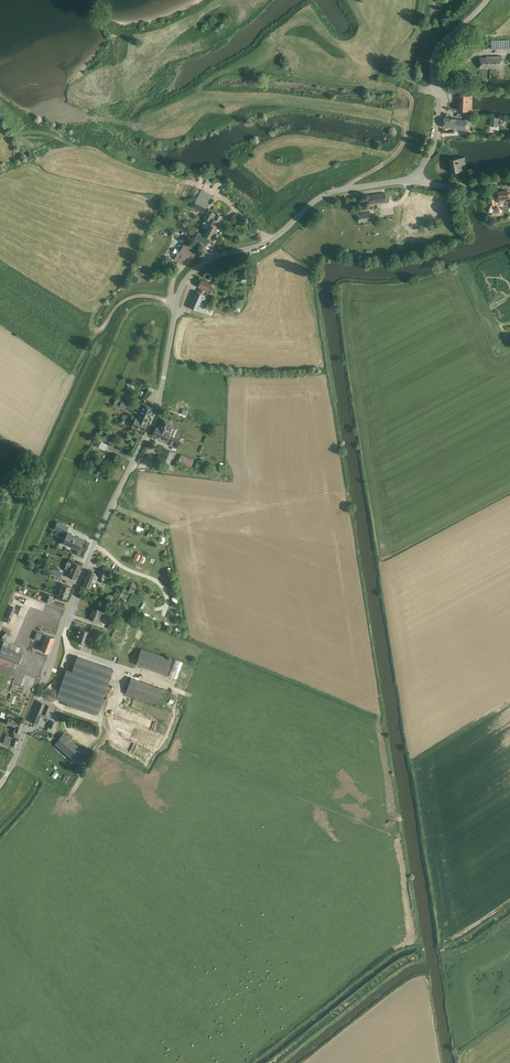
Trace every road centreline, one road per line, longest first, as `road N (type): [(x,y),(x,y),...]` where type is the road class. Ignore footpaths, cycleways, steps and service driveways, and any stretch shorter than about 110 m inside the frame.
road 1 (unclassified): [(0,784),(99,532),(157,410),(184,282),(210,259),(269,242),(320,197),(413,176)]
road 2 (unclassified): [(413,176),(428,156),(440,113),(434,57),(487,0)]

